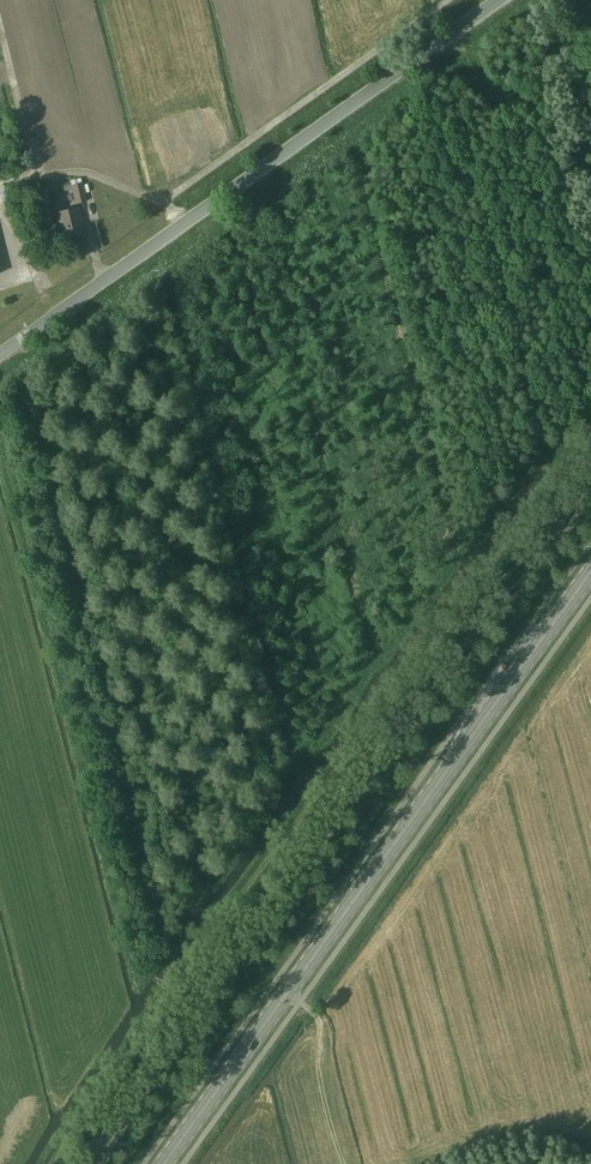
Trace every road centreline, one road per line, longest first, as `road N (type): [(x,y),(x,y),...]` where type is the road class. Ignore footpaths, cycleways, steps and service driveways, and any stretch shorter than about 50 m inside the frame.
road 1 (primary): [(163,1163),(590,573)]
road 2 (tertiary): [(0,354),(501,0)]
road 3 (track): [(0,178),(80,172),(165,206),(449,0)]
road 4 (track): [(344,1163),(320,1088),(320,1021),(288,992)]
road 5 (track): [(37,175),(0,26)]

